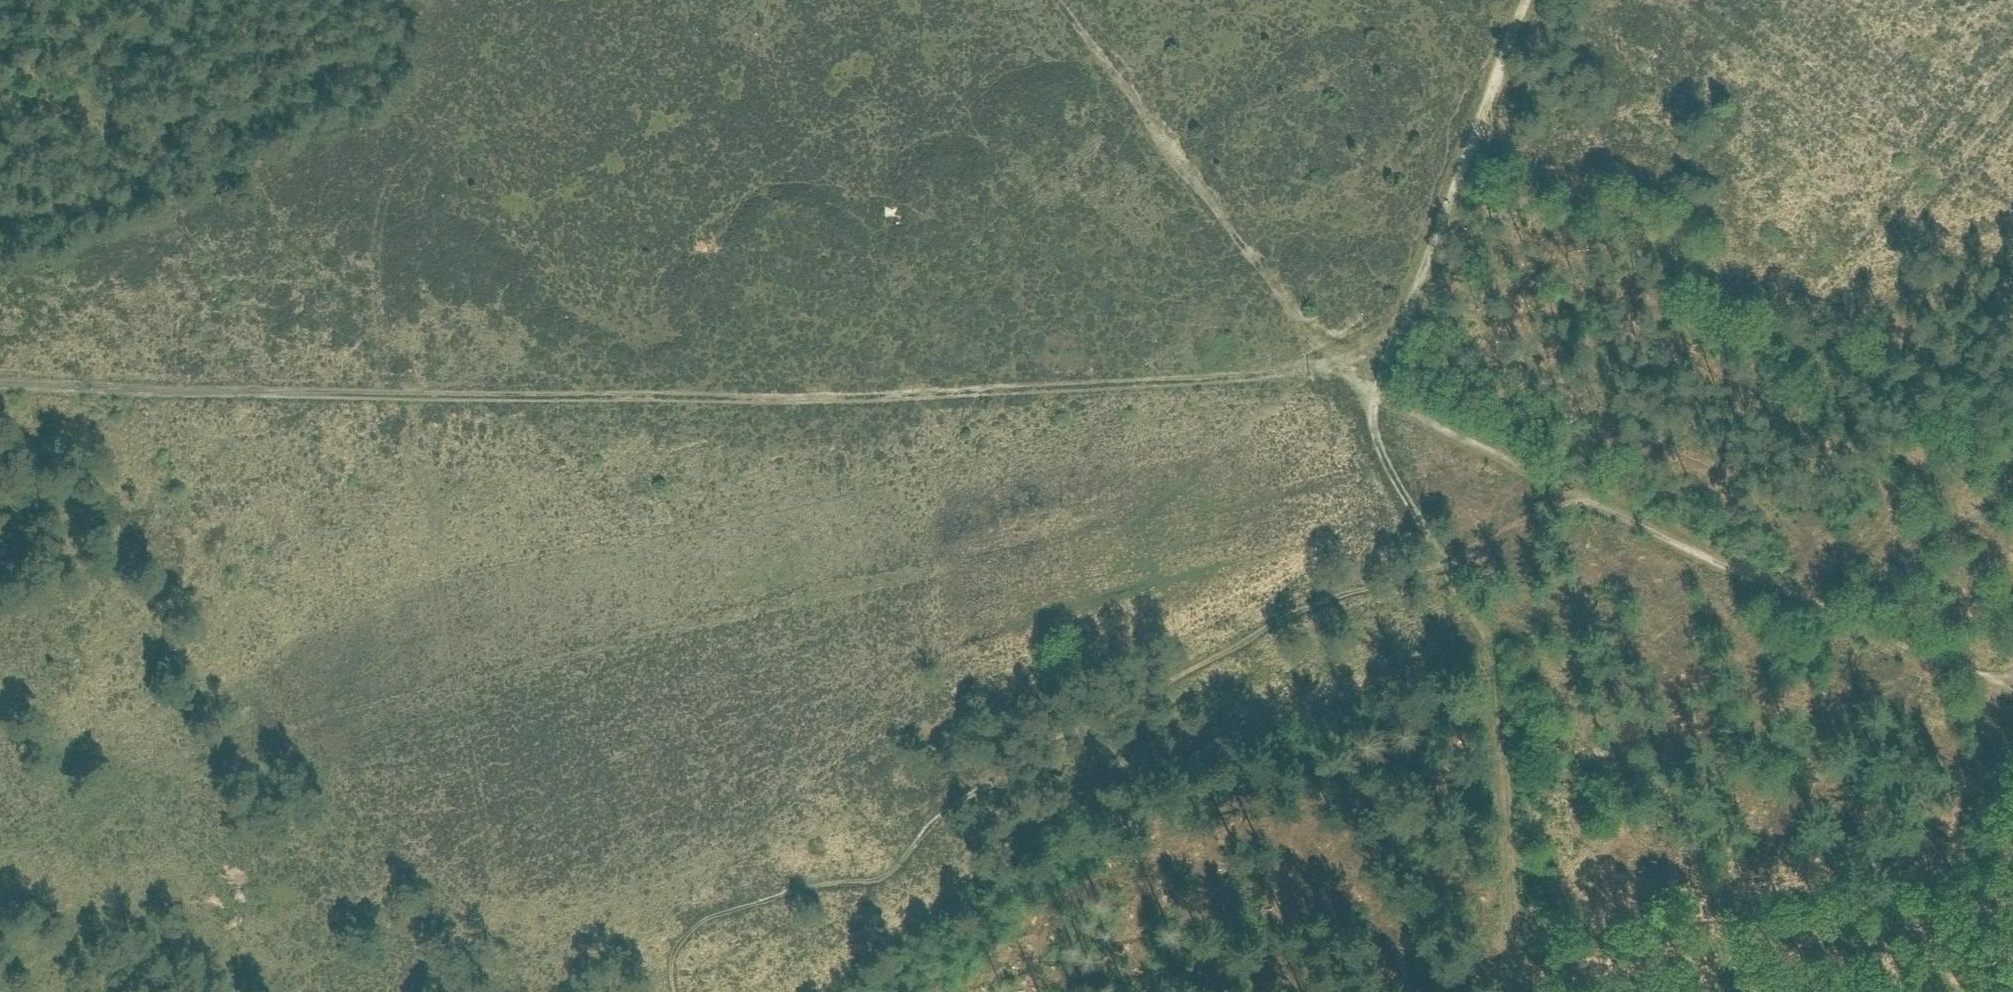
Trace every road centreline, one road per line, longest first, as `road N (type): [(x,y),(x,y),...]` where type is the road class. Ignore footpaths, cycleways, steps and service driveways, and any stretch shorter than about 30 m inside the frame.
road 1 (track): [(0,370),(235,388),(702,392),(1332,367)]
road 2 (track): [(1332,367),(1375,388),(1370,404),(1383,455),(1455,582),(1482,658),(1504,748),(1516,991)]
road 3 (track): [(1598,501),(1375,388),(1526,0)]
road 4 (track): [(1332,367),(1067,0)]
road 5 (track): [(1982,683),(1598,501)]

